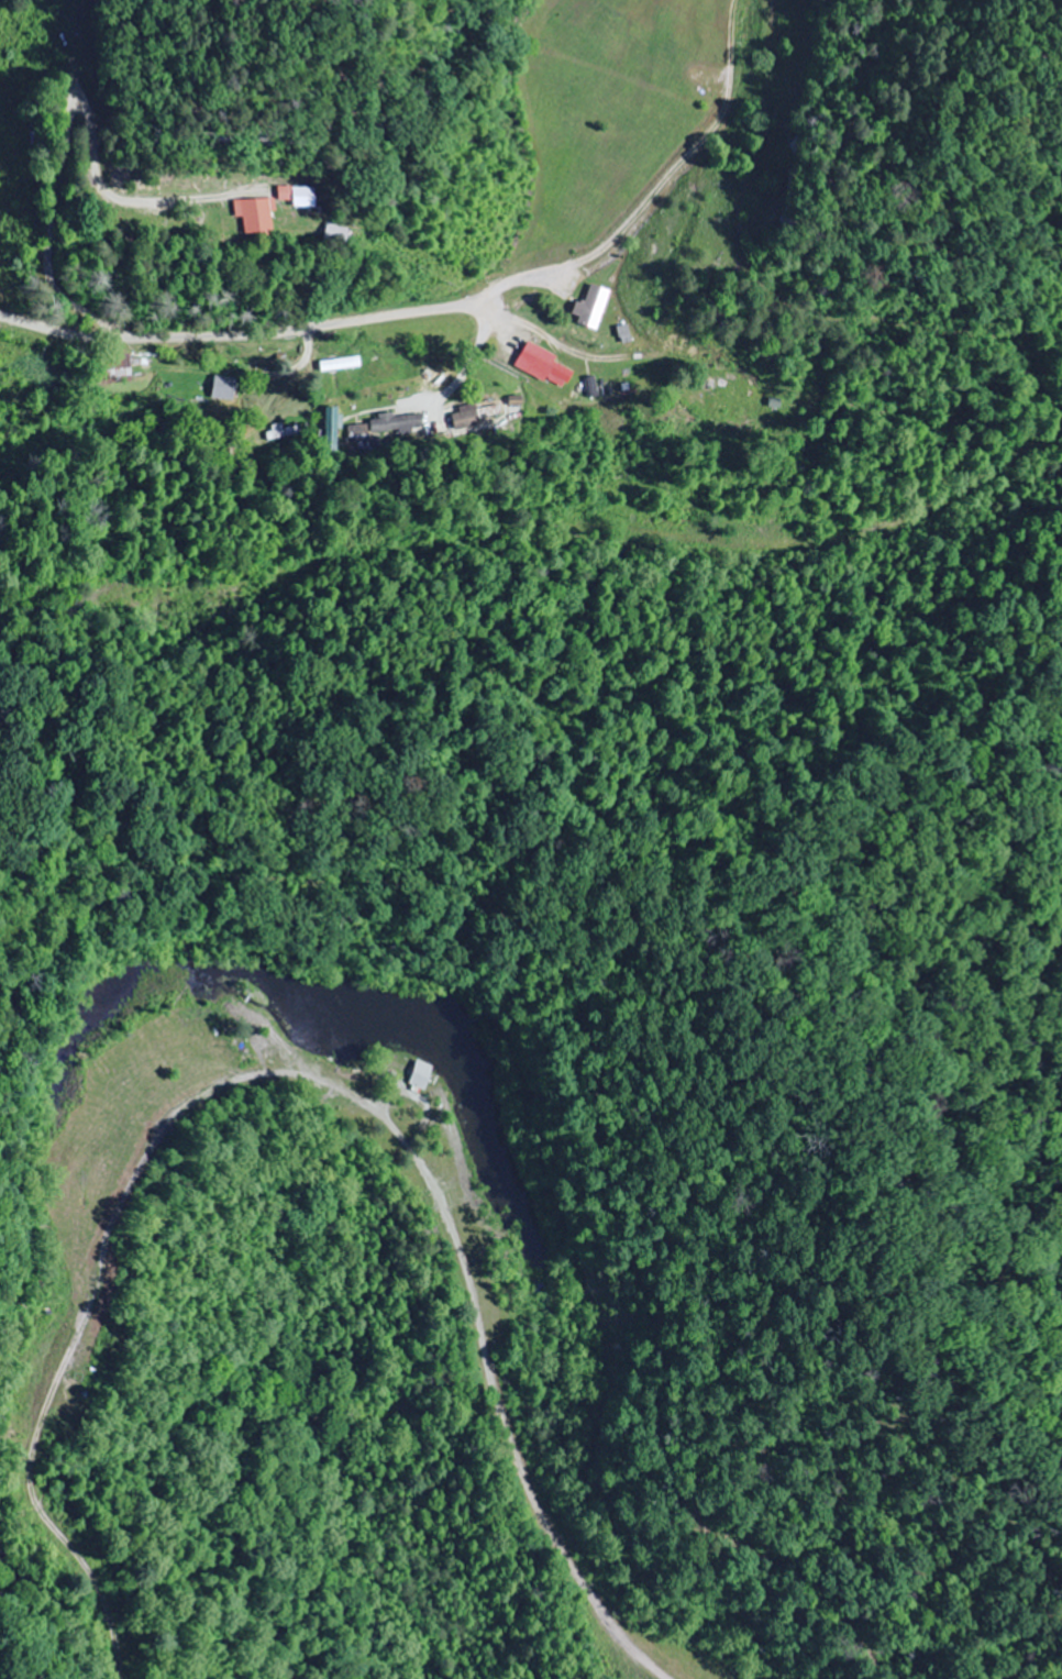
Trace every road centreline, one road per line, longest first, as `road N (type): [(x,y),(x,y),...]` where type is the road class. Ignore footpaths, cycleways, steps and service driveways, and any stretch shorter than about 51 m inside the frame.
road 1 (residential): [(0,326),(67,343),(115,344),(445,305),(482,308),(501,322)]

